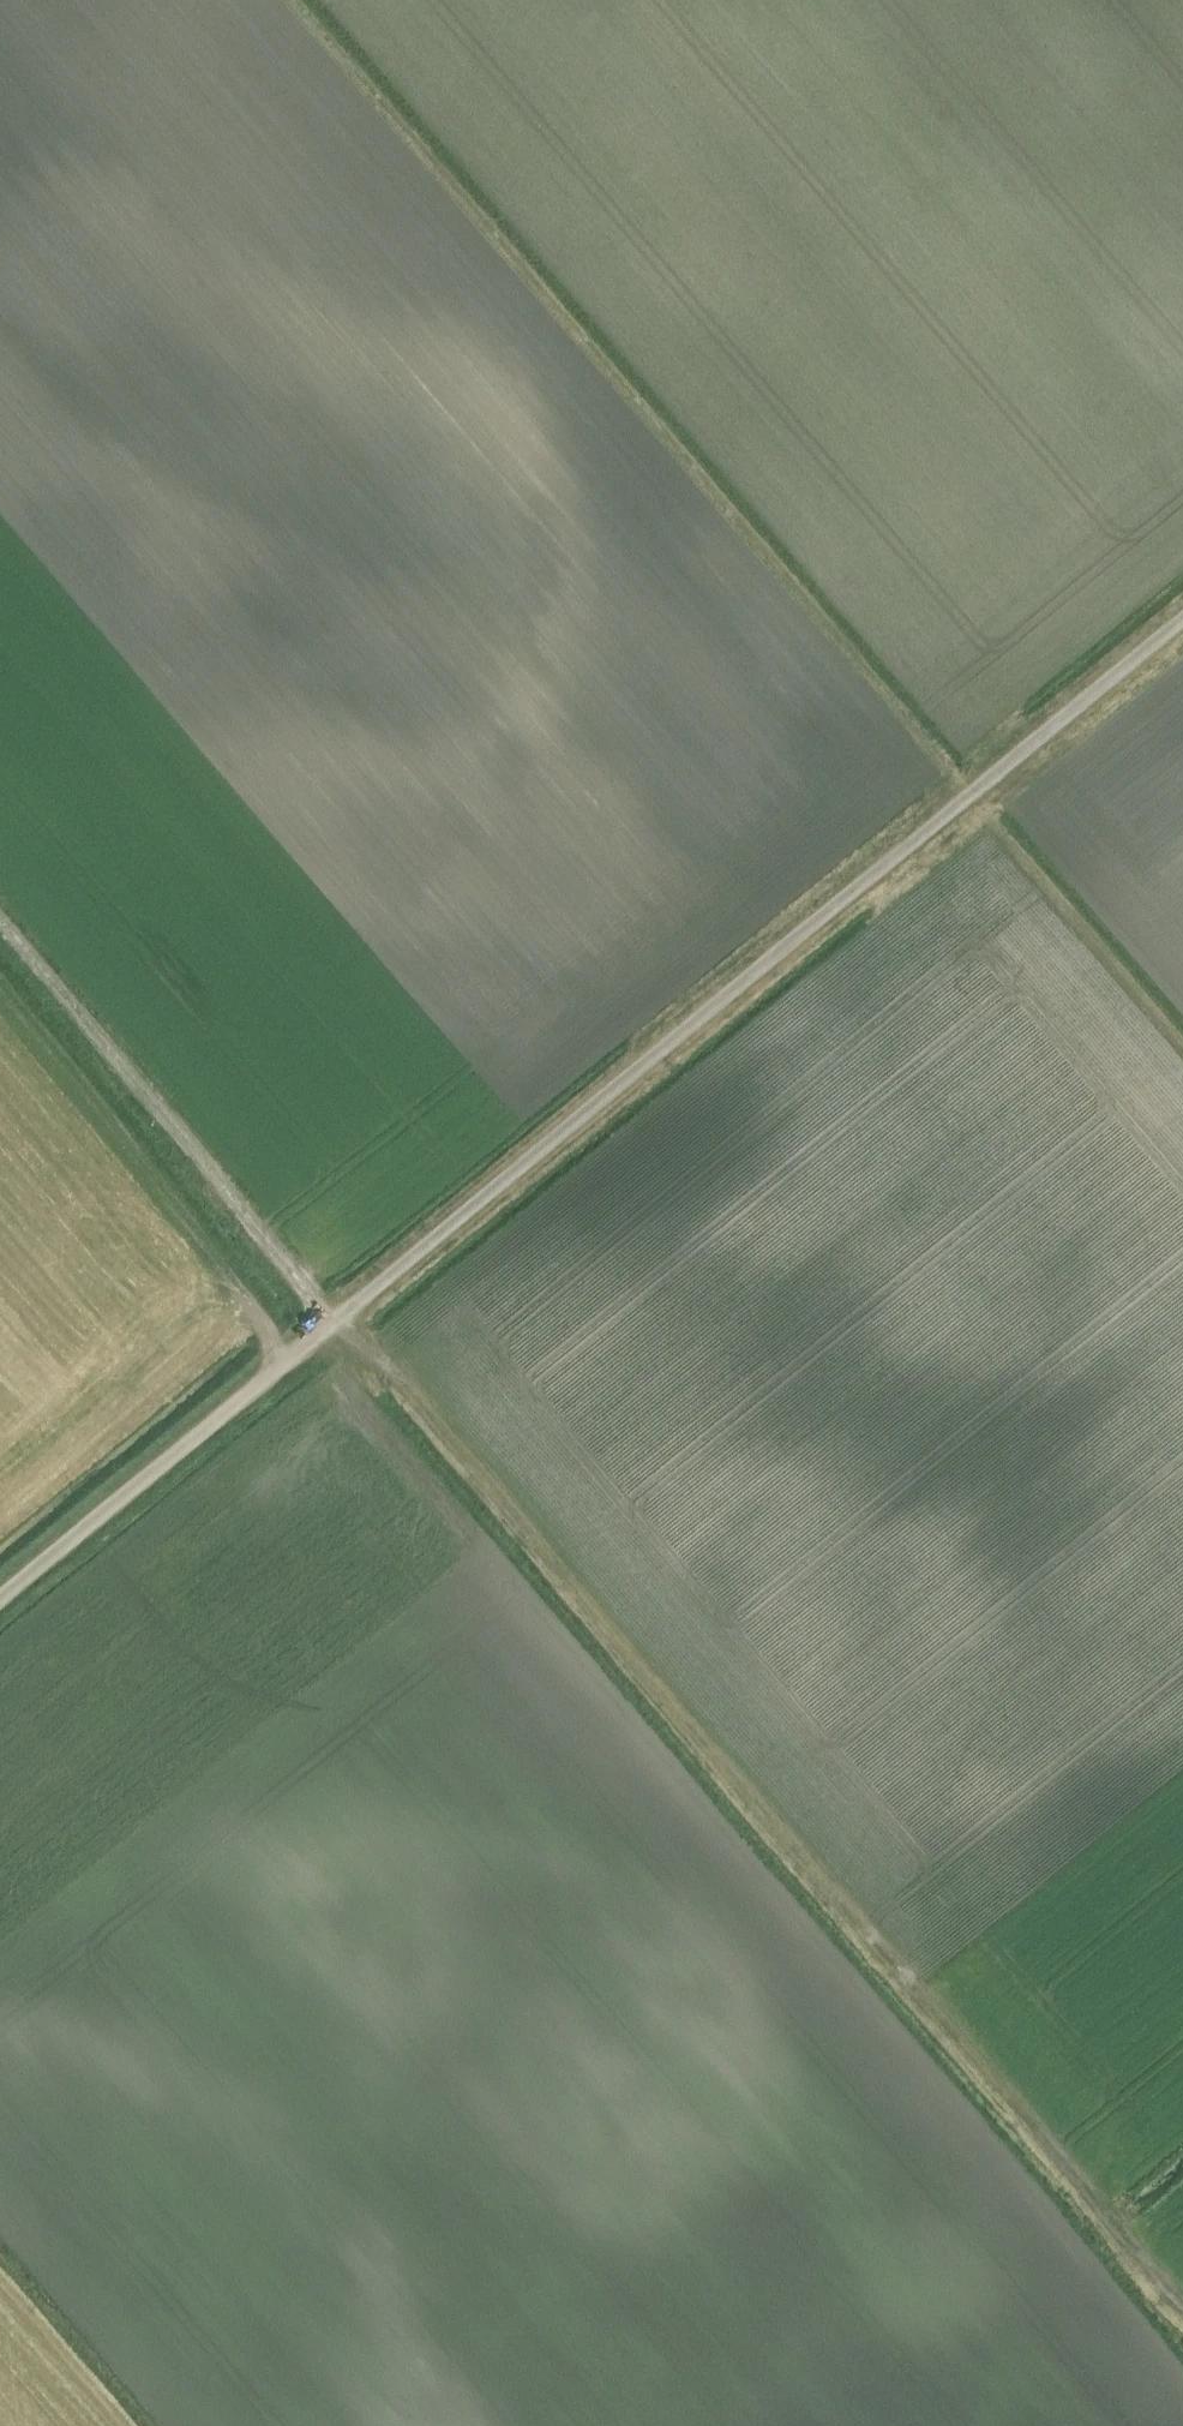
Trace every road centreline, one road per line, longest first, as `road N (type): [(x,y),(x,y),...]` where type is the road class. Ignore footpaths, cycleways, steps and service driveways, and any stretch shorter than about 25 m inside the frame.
road 1 (unclassified): [(0,1597),(1182,624)]

